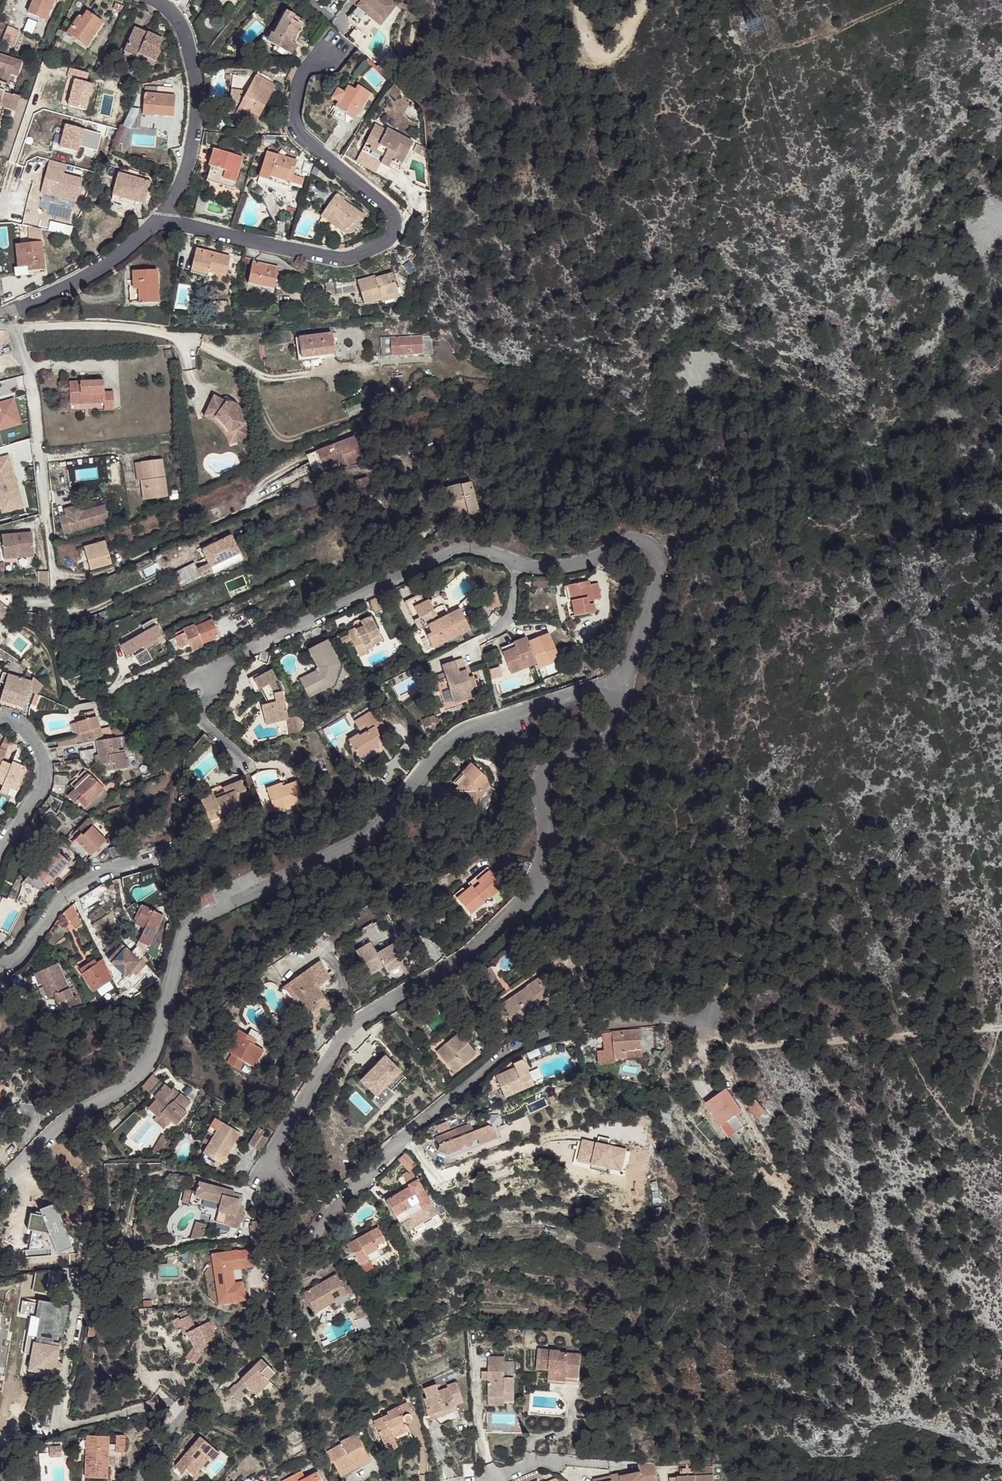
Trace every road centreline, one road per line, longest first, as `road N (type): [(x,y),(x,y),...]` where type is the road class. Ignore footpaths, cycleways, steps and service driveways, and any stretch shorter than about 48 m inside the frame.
road 1 (residential): [(0,1187),(65,1122),(127,1085),(149,1062),(189,925),(367,838),(466,730),(614,682)]
road 2 (residential): [(704,1027),(656,1016),(522,1040),(353,1183),(142,1480)]
road 3 (residential): [(614,682),(622,701),(618,729),(545,767),(538,783),(547,851),(525,897),(473,951),(349,1029),(266,1170)]
road 4 (residential): [(162,217),(332,257),(386,242),(394,229),(384,204),(301,142),(293,124),(298,84),(324,44)]
road 5 (residential): [(518,566),(476,547),(454,551),(213,671),(203,722),(240,762)]
road 6 (track): [(1001,1028),(765,1045),(704,1027)]
road 7 (residential): [(614,682),(633,660),(658,584),(653,545),(631,543),(584,563),(518,566)]
road 8 (residential): [(185,339),(270,380),(429,359)]
road 9 (residential): [(26,367),(54,608)]
road 10 (residential): [(156,0),(180,24),(198,109),(190,163),(162,217)]
road 11 (residential): [(0,964),(24,953),(67,893),(111,867),(159,854)]
road 12 (residential): [(162,217),(94,272),(0,313)]
road 13 (residential): [(15,328),(89,325),(185,339)]
road 14 (residential): [(0,719),(26,728),(45,762),(38,794),(0,849)]
road 15 (track): [(653,0),(621,46),(598,53),(585,33),(581,0)]
road 16 (track): [(895,0),(778,48)]
road 17 (residential): [(487,1480),(540,1460),(605,1465)]

